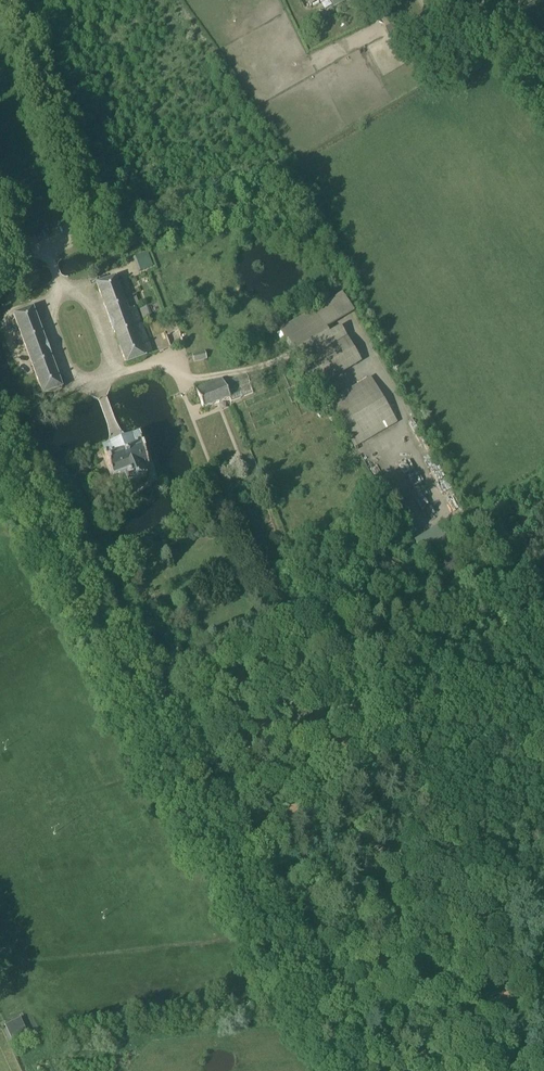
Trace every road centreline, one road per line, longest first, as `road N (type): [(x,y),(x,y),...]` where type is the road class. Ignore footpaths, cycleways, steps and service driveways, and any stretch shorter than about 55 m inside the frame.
road 1 (track): [(450,521),(448,575),(428,627),(309,721),(305,733),(420,948),(419,964),(359,999),(312,1007),(0,468)]

